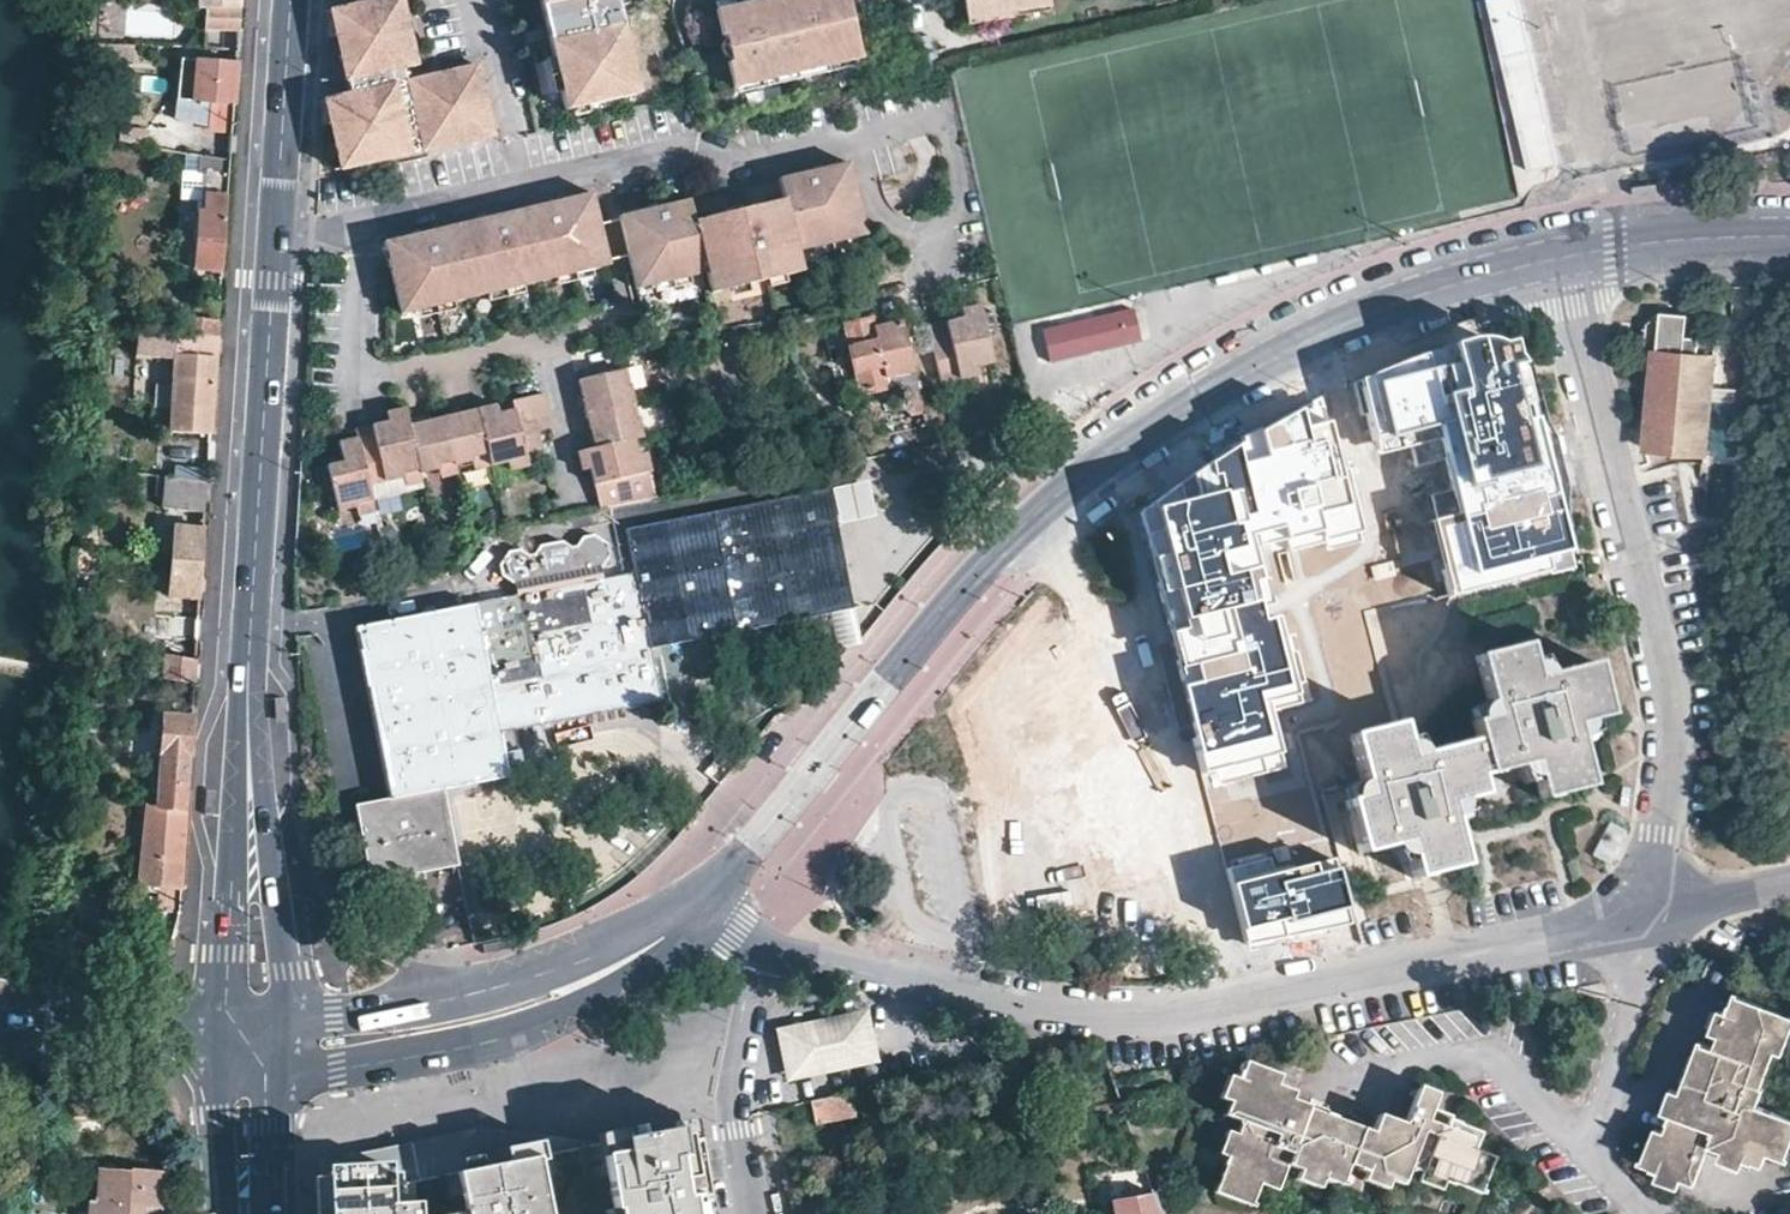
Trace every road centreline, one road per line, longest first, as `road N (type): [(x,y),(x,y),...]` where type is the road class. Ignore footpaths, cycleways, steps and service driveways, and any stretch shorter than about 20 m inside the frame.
road 1 (residential): [(1559,252),(1354,316),(1170,416),(1059,499),(965,586),(887,679),(744,893),(707,927),(591,982)]
road 2 (residential): [(1559,252),(1677,725),(1657,908)]
road 3 (secondary): [(250,784),(251,614),(275,227)]
road 4 (residential): [(1657,908),(1191,1005),(1115,1012)]
road 5 (residential): [(748,1213),(731,1097),(1115,1012)]
road 6 (residential): [(862,135),(946,115),(969,213),(932,276),(916,234),(879,208)]
road 7 (residential): [(550,336),(366,376),(361,218)]
road 8 (residential): [(526,180),(688,144),(752,158),(862,135)]
road 9 (residential): [(280,1037),(341,1064),(439,1054),(505,1036),(591,982)]
road 10 (residential): [(591,982),(487,989),(337,1015),(280,1037)]
road 11 (residential): [(1593,1150),(1488,1056),(1352,1079)]
road 12 (secondary): [(280,1037),(283,970),(269,829),(250,784)]
road 13 (secondary): [(250,784),(235,830),(218,1035)]
road 14 (residential): [(1593,1150),(1657,908)]
road 15 (residential): [(1789,233),(1656,238),(1559,252)]
road 16 (secondary): [(275,227),(290,0)]
road 17 (residential): [(526,180),(488,0)]
road 18 (secondary): [(218,1035),(220,1140),(232,1213)]
road 19 (secondary): [(264,1213),(280,1037)]
road 20 (residential): [(361,218),(526,180)]
road 21 (residential): [(550,336),(583,487)]
road 22 (residential): [(69,1028),(218,1035)]
road 23 (residential): [(1789,884),(1657,908)]

